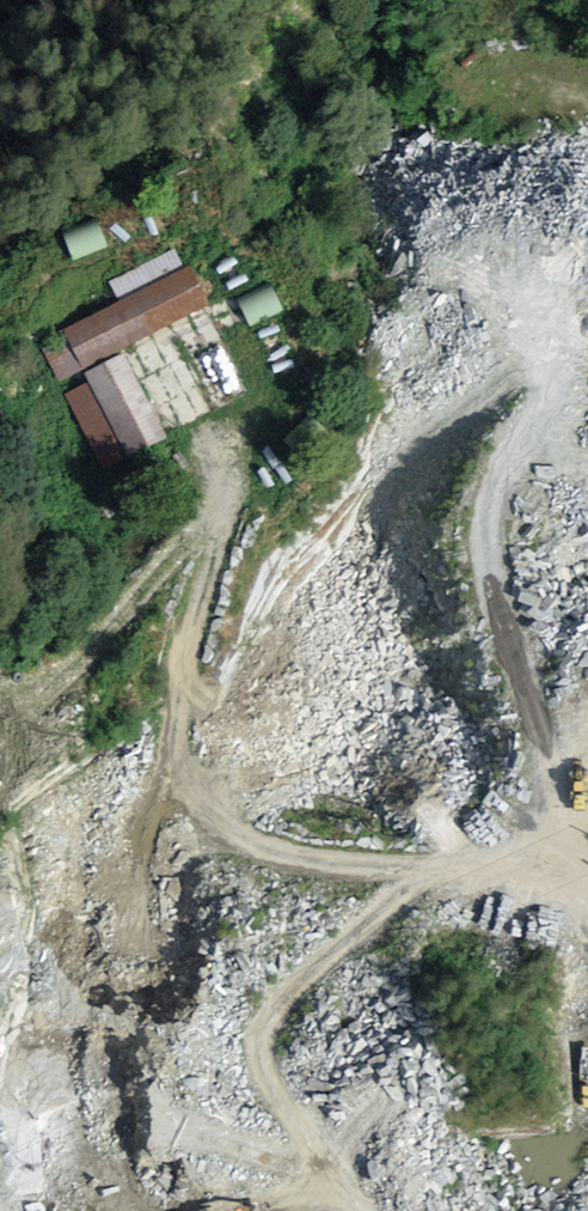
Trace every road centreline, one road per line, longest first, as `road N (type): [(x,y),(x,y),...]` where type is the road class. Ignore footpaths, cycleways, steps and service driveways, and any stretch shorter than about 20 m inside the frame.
road 1 (track): [(230,442),(216,540),(174,716),(176,767),(198,807),(238,835),(356,866),(500,859),(547,845),(549,770),(531,695),(419,464)]
road 2 (track): [(310,1210),(259,1117),(252,1061),(278,1009),(427,865)]
road 3 (track): [(587,359),(568,272),(587,179)]

